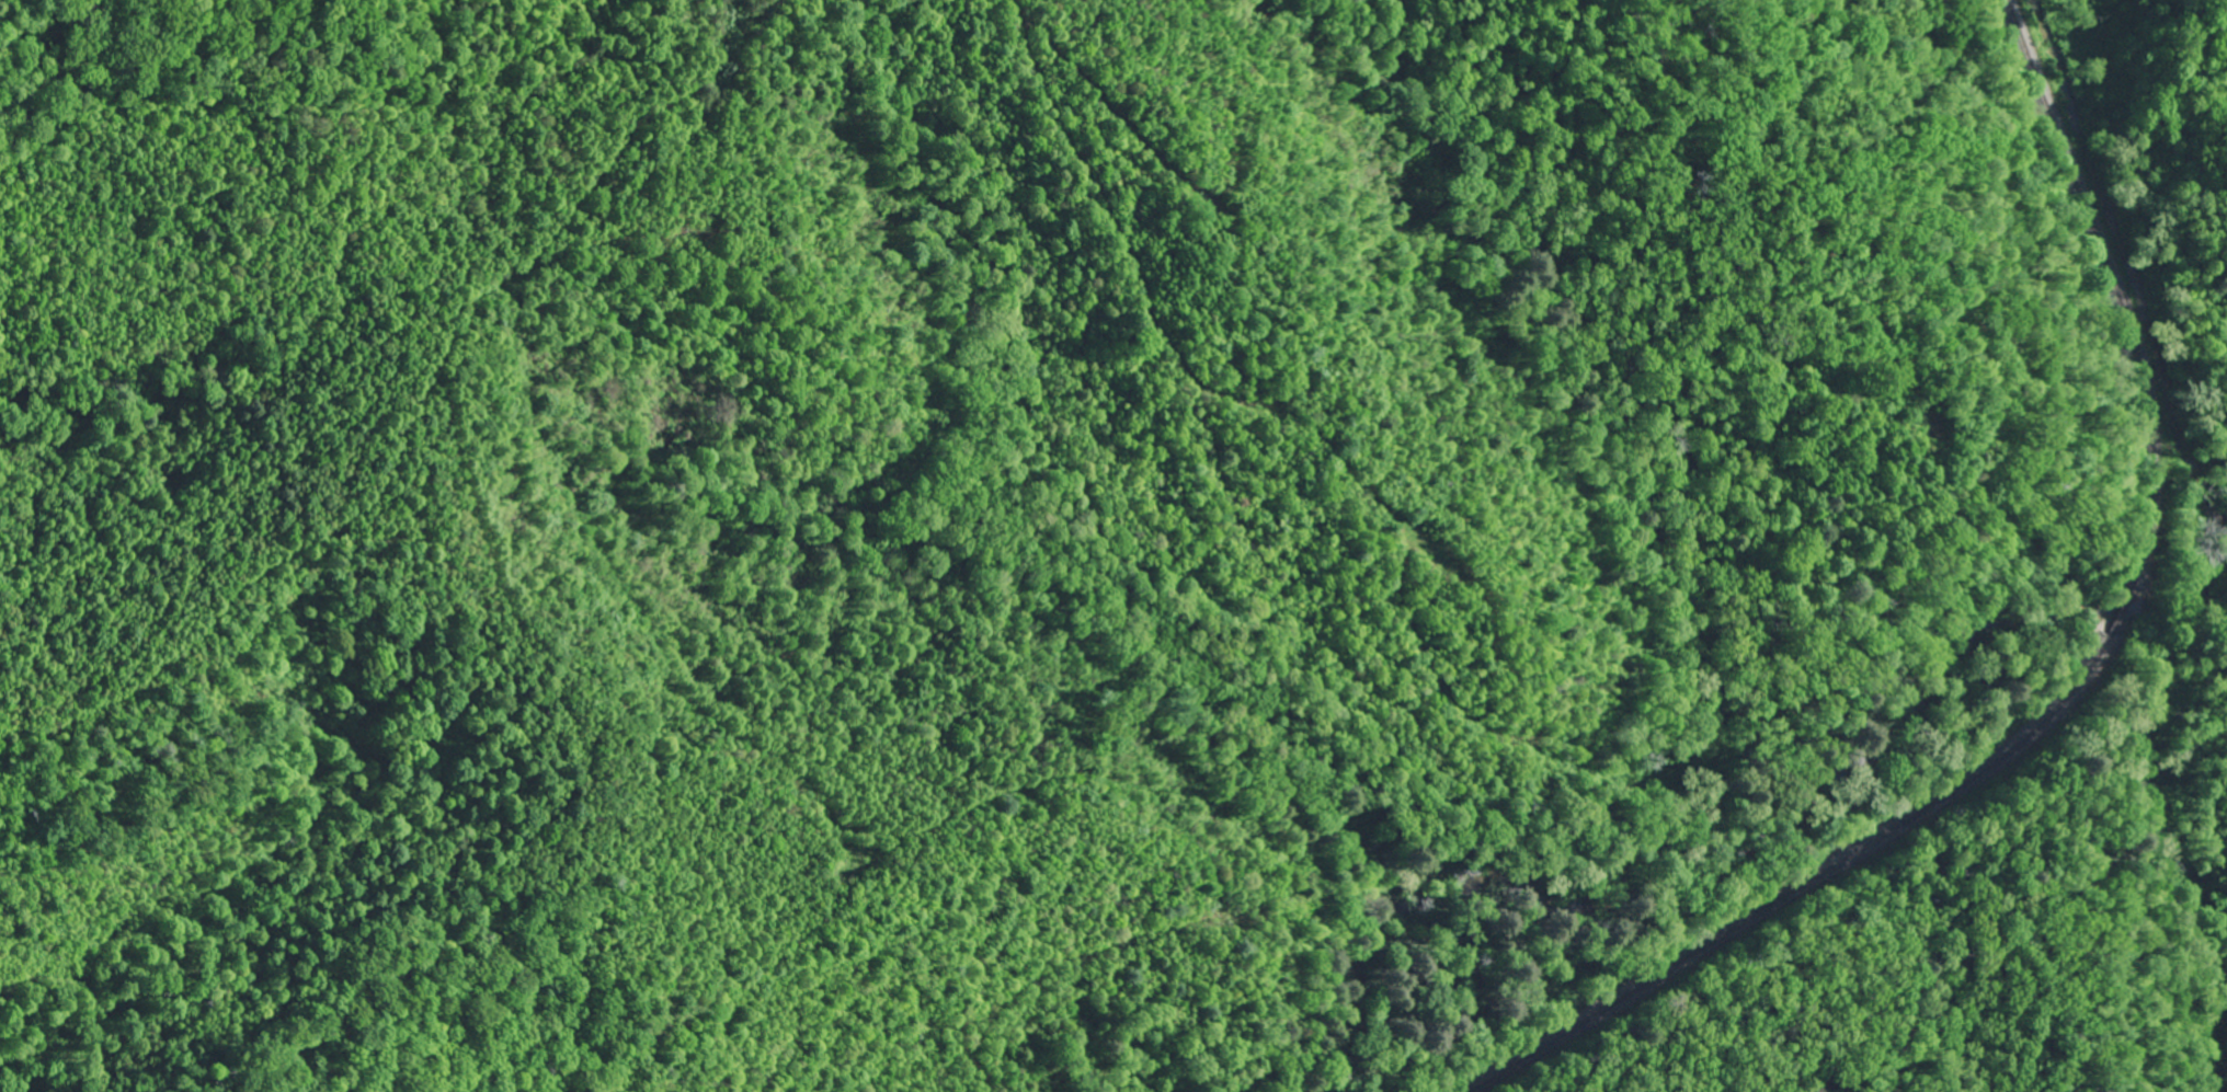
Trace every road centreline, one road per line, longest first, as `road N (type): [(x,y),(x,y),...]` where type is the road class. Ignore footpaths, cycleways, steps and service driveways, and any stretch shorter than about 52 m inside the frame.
road 1 (track): [(774,0),(743,34),(726,71),(850,238),(877,308),(881,360),(867,400),(827,430),(792,429),(712,394)]

